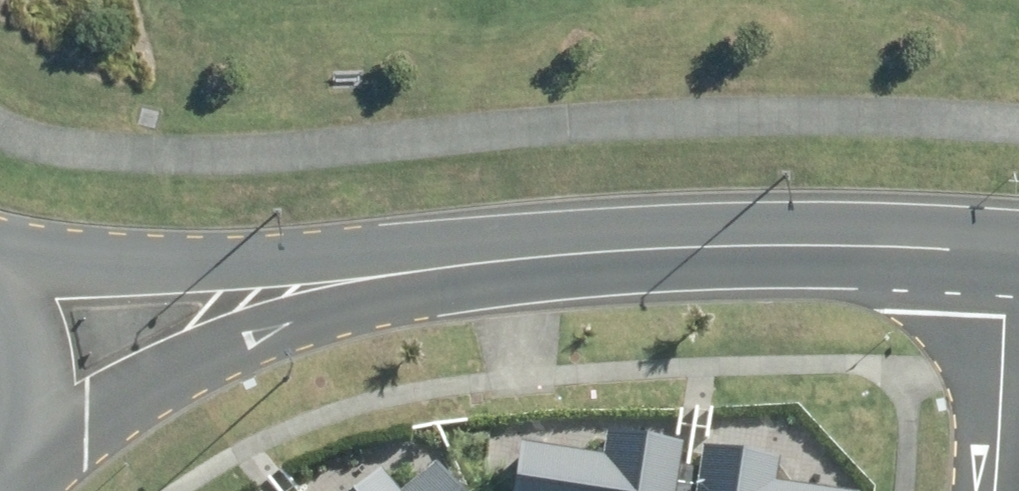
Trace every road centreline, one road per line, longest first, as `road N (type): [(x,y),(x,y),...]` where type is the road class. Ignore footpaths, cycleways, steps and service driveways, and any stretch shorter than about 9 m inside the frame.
road 1 (secondary): [(1018,249),(669,239),(403,270)]
road 2 (secondary): [(403,270),(183,365),(12,464)]
road 3 (secondary): [(0,254),(145,270),(403,270)]
road 4 (secondary): [(0,295),(28,379),(12,464)]
road 5 (residential): [(995,490),(1018,321)]

